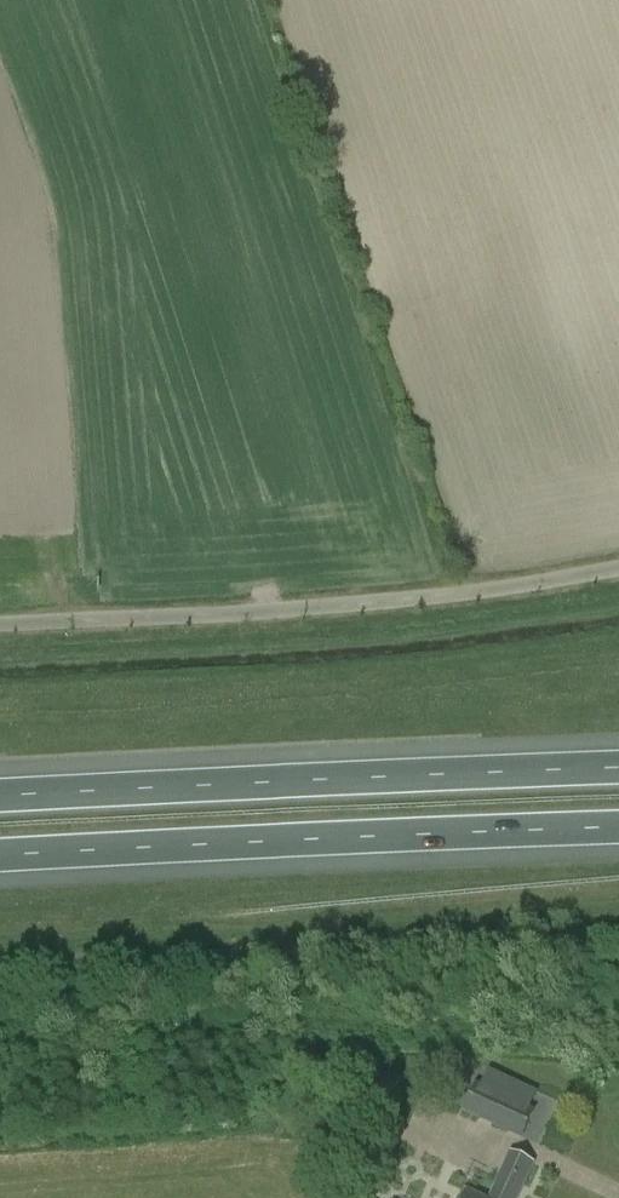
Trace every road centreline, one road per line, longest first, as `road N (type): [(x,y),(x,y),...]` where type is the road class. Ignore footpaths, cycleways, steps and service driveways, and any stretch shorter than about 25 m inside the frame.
road 1 (unclassified): [(618,569),(364,605),(0,625)]
road 2 (motorway): [(618,768),(0,802)]
road 3 (motorway): [(0,861),(618,828)]

